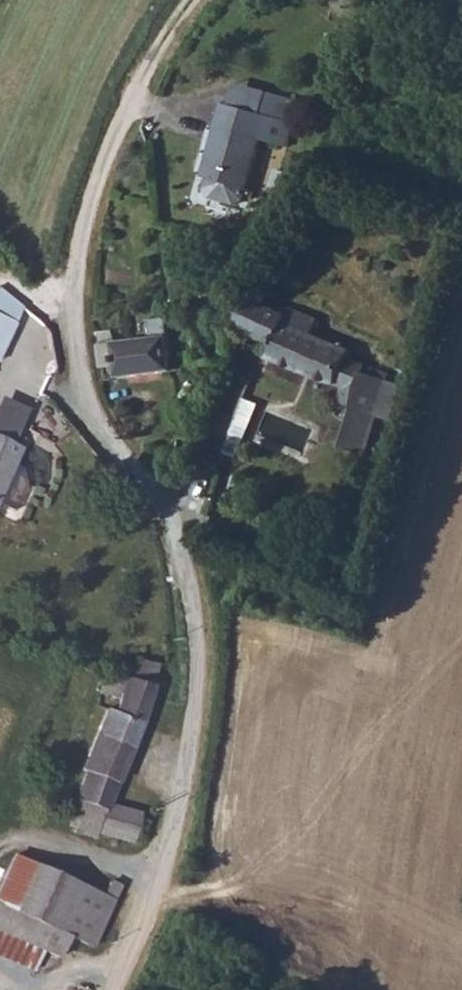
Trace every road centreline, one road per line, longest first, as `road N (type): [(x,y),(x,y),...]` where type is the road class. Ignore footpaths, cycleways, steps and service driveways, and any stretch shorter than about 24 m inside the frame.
road 1 (unclassified): [(128,989),(186,816),(202,665),(176,514),(123,462),(81,370),(100,209),(180,33),(214,0)]

